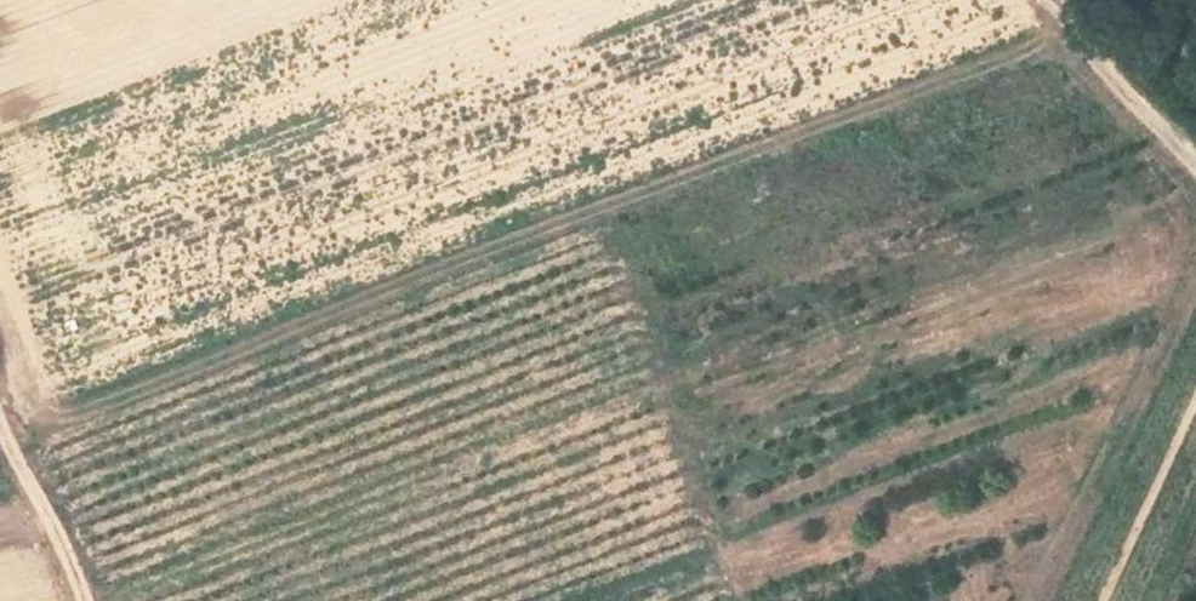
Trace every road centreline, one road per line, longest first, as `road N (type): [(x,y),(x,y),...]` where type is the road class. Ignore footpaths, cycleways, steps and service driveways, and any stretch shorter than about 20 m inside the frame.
road 1 (track): [(13,444),(89,407),(1082,32)]
road 2 (track): [(1055,0),(1195,155)]
road 3 (track): [(0,418),(83,600)]

